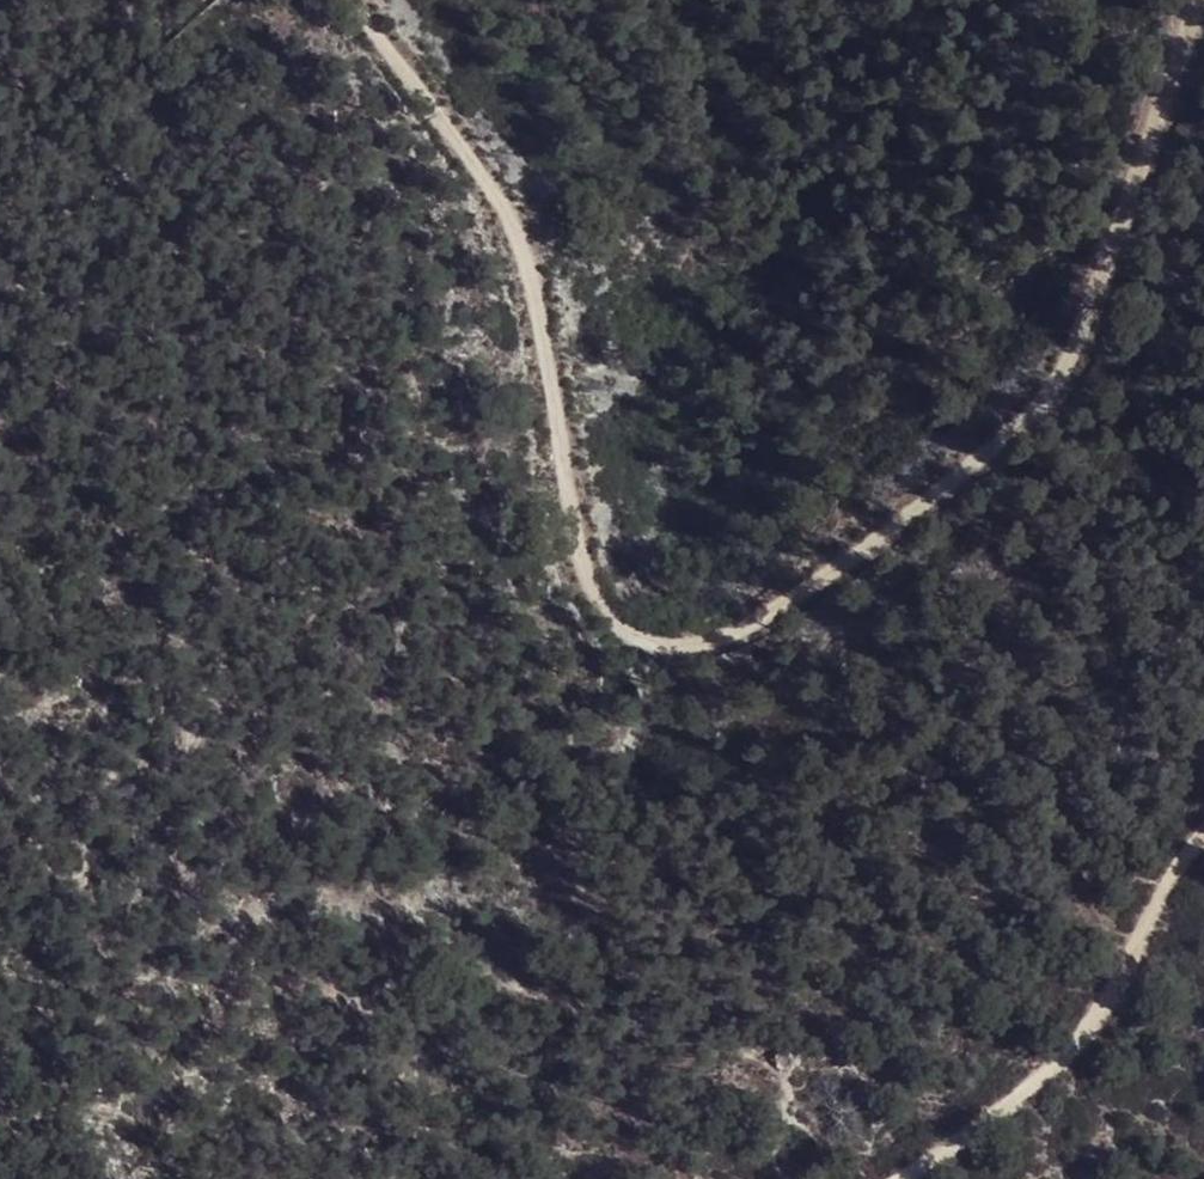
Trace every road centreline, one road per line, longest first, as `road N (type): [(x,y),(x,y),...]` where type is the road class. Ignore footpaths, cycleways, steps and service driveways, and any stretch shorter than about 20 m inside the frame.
road 1 (track): [(1203,1),(1068,375),(1016,428),(783,603),(727,635),(661,647),(633,639),(603,611),(584,560),(544,286),(529,239),(357,0)]
road 2 (track): [(1203,840),(1079,1050),(956,1150),(907,1178)]

